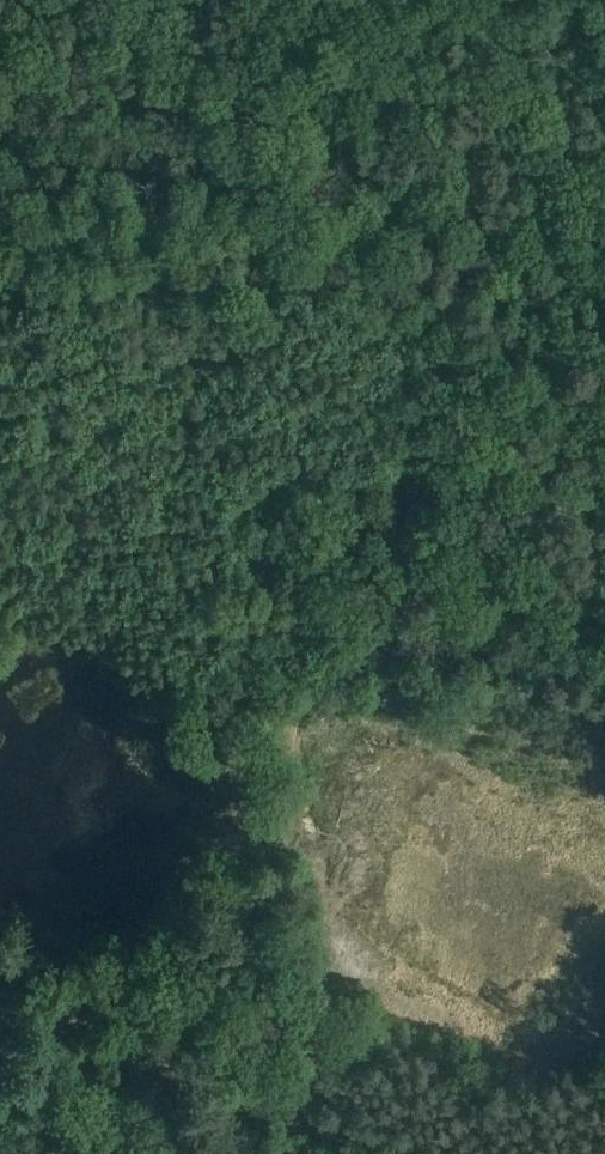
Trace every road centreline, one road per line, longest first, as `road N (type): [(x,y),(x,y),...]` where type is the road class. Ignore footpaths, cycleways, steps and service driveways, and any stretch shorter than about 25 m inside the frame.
road 1 (track): [(0,982),(243,1084)]

